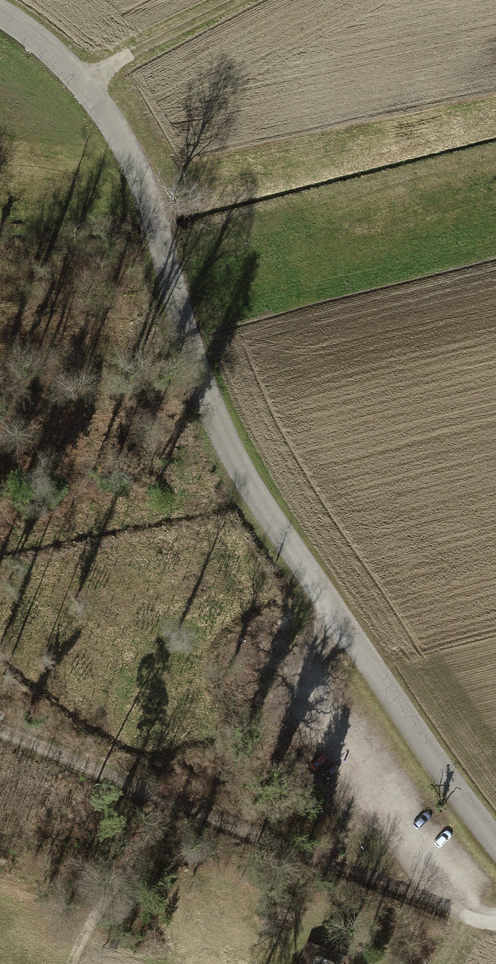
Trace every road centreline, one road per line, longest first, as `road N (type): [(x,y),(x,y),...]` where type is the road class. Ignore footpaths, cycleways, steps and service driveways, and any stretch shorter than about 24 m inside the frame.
road 1 (unclassified): [(495,839),(234,455),(150,206),(90,79),(0,10)]
road 2 (track): [(0,731),(167,803),(473,913)]
road 3 (track): [(167,803),(71,963)]
road 4 (track): [(90,79),(148,38),(226,0)]

